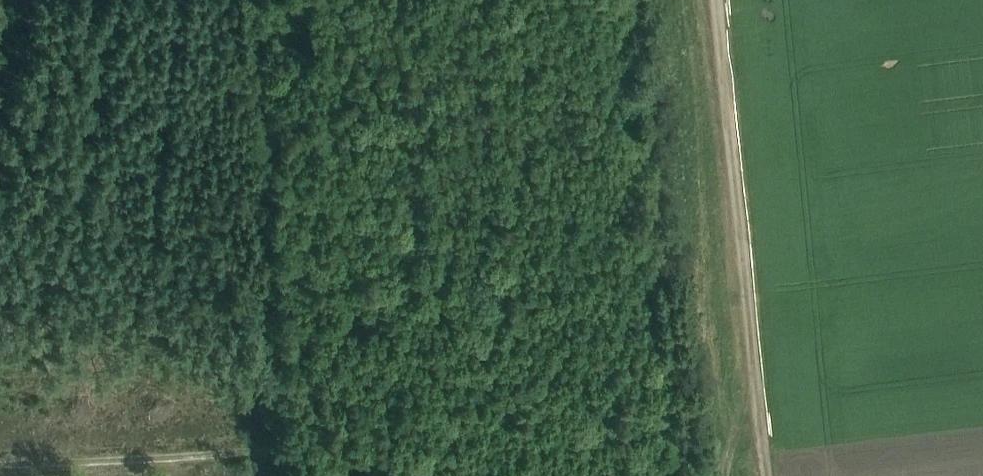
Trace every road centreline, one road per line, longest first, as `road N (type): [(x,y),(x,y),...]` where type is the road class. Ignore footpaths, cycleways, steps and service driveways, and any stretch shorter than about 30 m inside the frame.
road 1 (track): [(251,0),(280,452),(0,464)]
road 2 (track): [(716,0),(765,475)]

